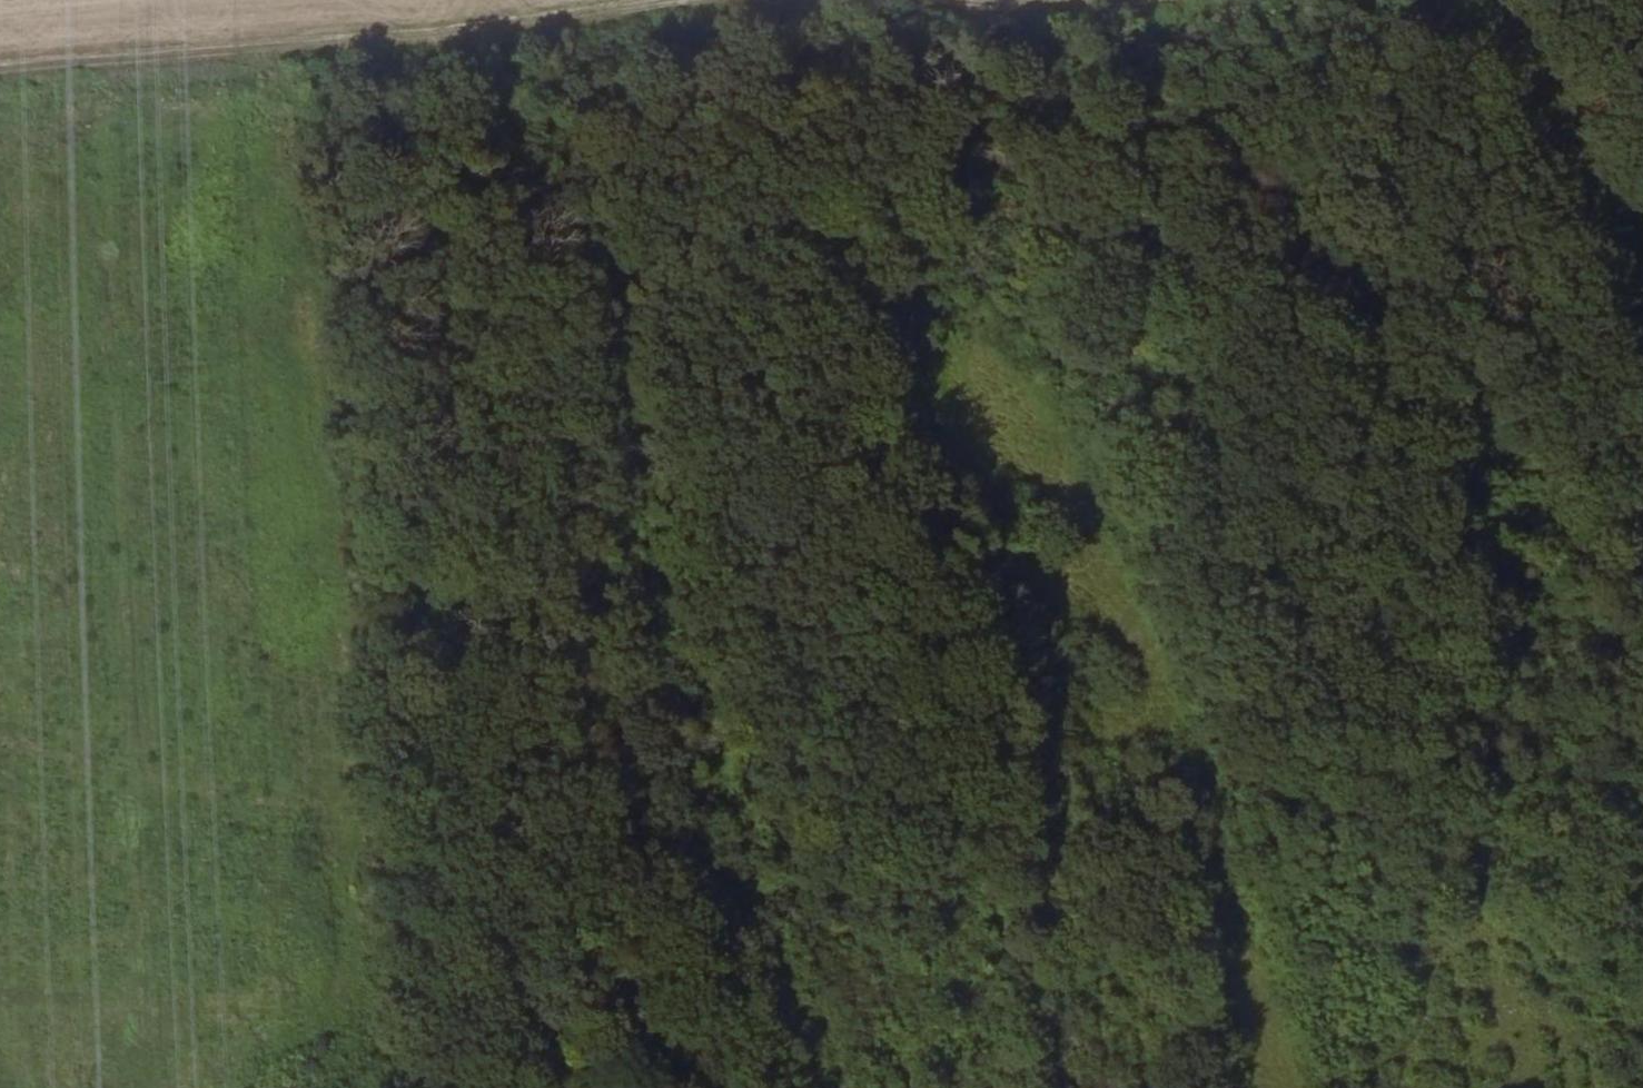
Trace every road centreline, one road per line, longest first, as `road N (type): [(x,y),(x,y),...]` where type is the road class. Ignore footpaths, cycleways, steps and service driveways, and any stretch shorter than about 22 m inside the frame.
road 1 (track): [(744,0),(310,58),(0,75)]
road 2 (track): [(1159,0),(1134,10),(919,0)]

